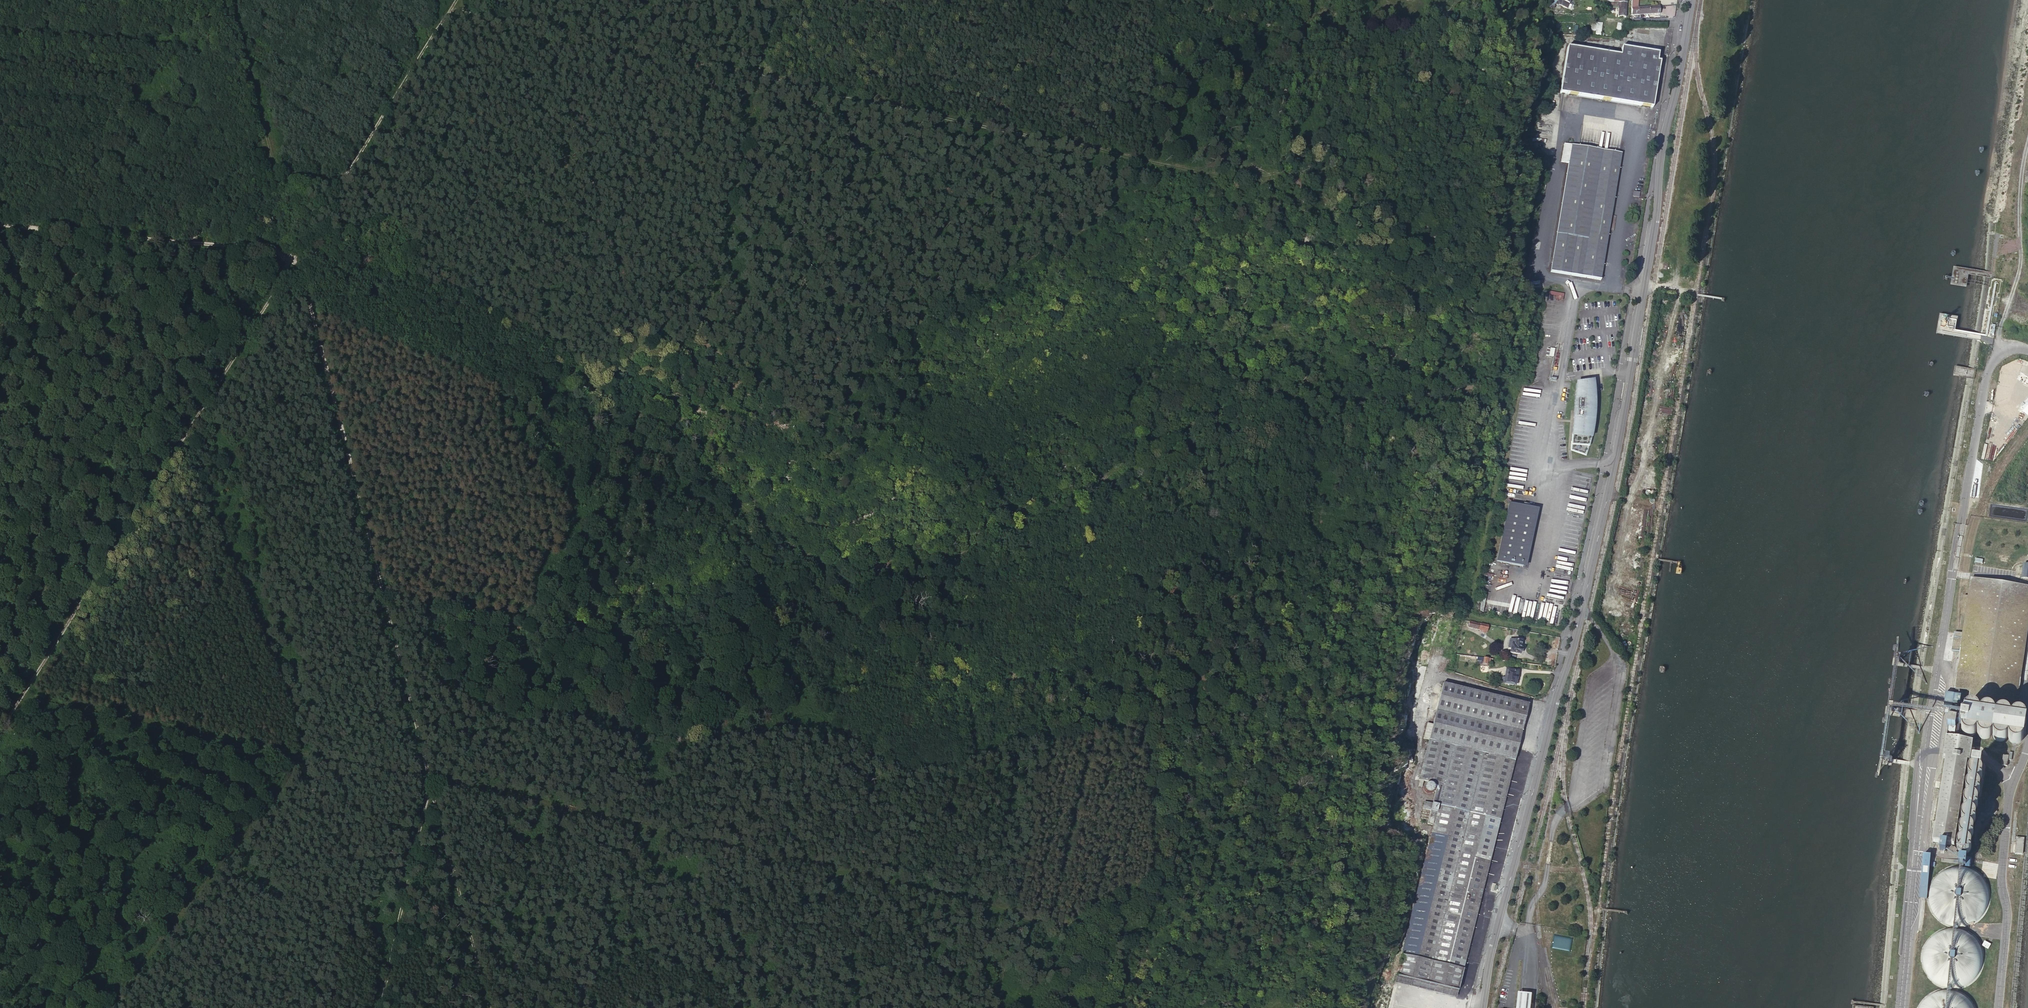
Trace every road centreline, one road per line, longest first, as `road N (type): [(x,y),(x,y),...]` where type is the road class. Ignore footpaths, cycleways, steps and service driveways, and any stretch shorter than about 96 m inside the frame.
road 1 (track): [(352,168),(293,249),(450,291),(647,417),(784,544),(830,565),(894,566),(1009,535),(1184,426),(1226,410),(1352,398)]
road 2 (track): [(382,591),(422,617),(451,691),(516,718),(581,715),(612,736),(640,622),(635,593),(656,548),(776,0)]
road 3 (secondary): [(1692,0),(1607,502),(1483,1007)]
road 4 (track): [(453,7),(1214,176),(1245,166),(1275,173)]
road 5 (track): [(293,249),(490,1007)]
road 6 (track): [(425,765),(1006,918),(996,1007)]
road 7 (track): [(293,249),(281,281),(0,731)]
road 8 (track): [(457,0),(352,168),(329,179),(279,185),(182,244)]
road 9 (track): [(0,227),(293,249)]
road 10 (track): [(232,0),(293,249)]
road 11 (track): [(431,787),(382,1007)]
road 12 (track): [(1160,164),(1151,120),(1159,19),(1152,0)]

